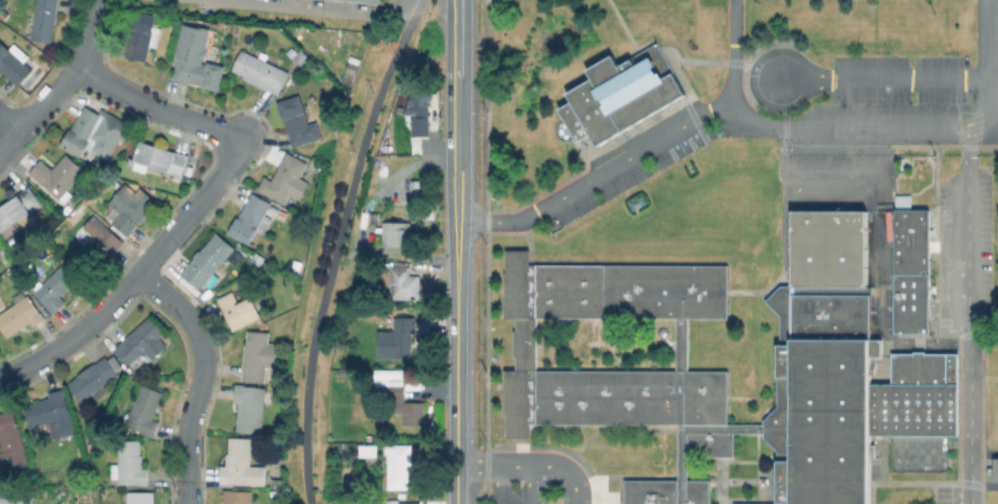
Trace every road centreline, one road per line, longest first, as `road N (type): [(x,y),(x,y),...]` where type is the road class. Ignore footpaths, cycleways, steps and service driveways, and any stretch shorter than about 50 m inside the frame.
road 1 (tertiary): [(457,503),(457,0)]
road 2 (residential): [(0,378),(64,344),(107,308),(229,168),(241,139)]
road 3 (residential): [(186,503),(201,352),(187,320),(138,273)]
road 4 (residential): [(0,152),(74,67),(98,0)]
road 5 (residential): [(74,67),(164,114),(241,139)]

